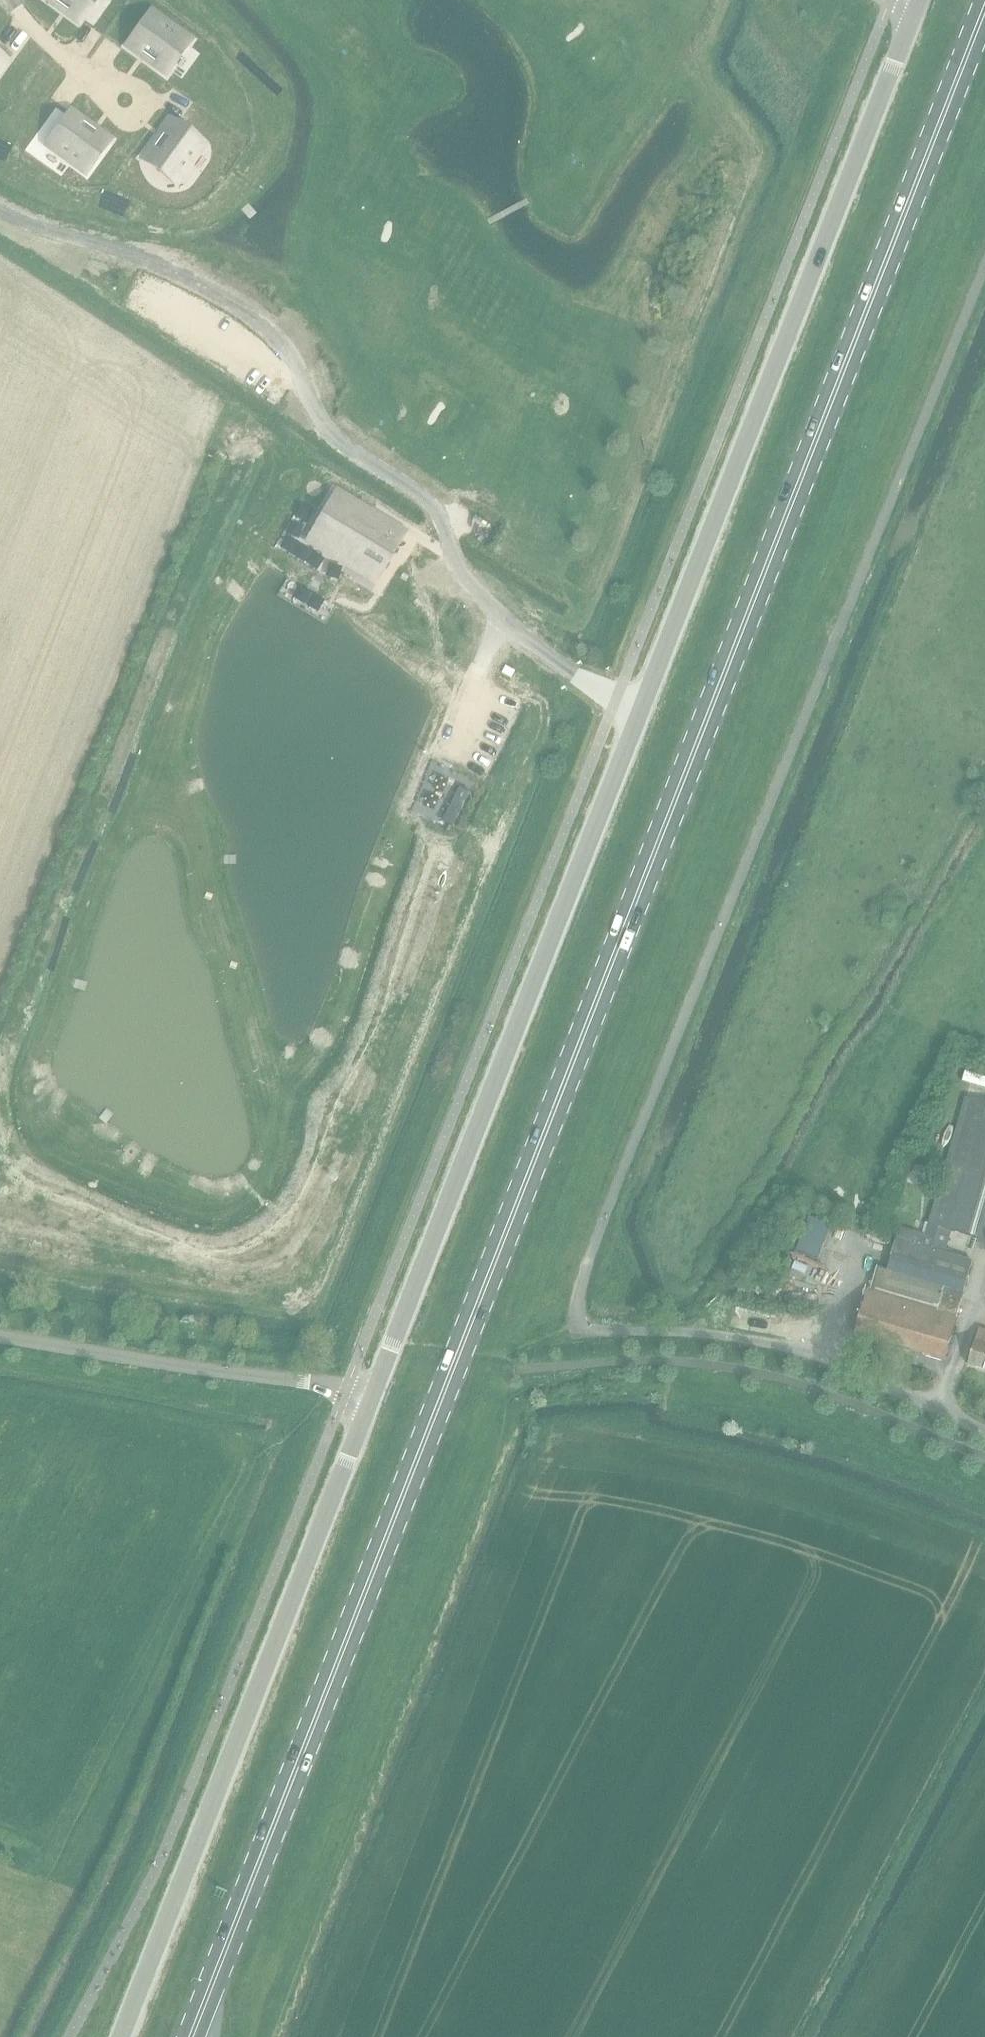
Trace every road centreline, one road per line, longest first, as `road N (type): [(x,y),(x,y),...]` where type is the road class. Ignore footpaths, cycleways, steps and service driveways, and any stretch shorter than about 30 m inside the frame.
road 1 (primary): [(984,11),(191,2036)]
road 2 (unclassified): [(918,2),(372,1394)]
road 3 (residential): [(615,702),(526,640),(449,568),(439,511),(319,430),(302,376),(249,317),(149,261),(0,207)]
road 4 (unclassified): [(372,1394),(121,2036)]
road 5 (unclassified): [(984,1456),(766,1373),(683,1361),(523,1368)]
road 6 (unclassified): [(984,1431),(829,1357),(700,1332),(577,1331)]
road 7 (unclassified): [(0,1338),(372,1394)]
road 8 (residential): [(11,0),(23,24),(124,98)]

